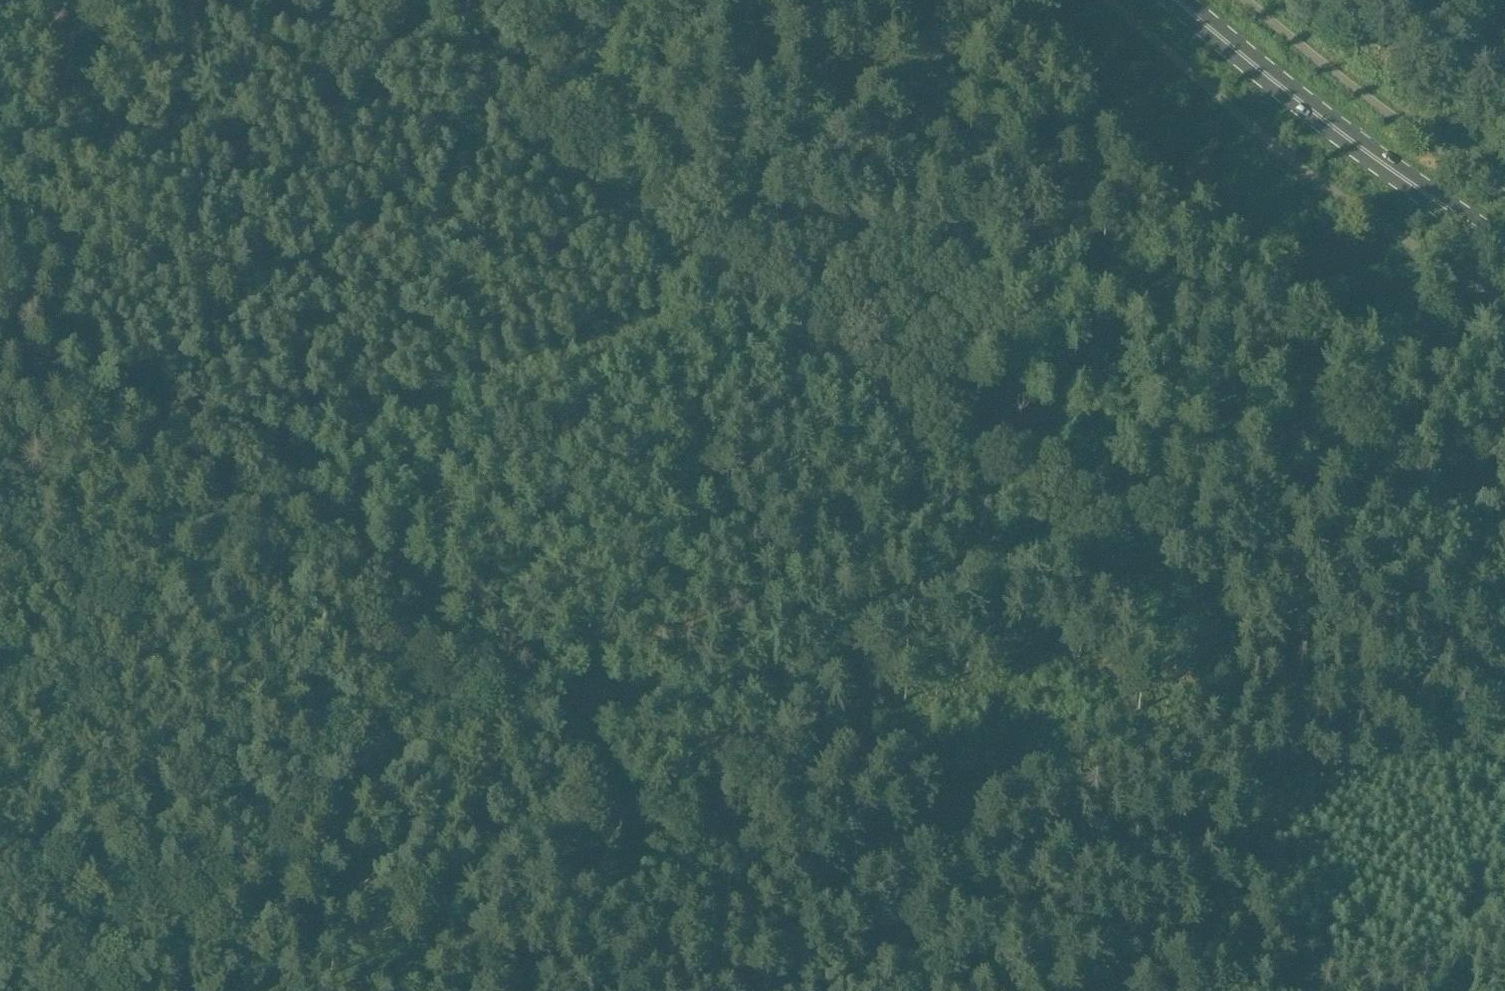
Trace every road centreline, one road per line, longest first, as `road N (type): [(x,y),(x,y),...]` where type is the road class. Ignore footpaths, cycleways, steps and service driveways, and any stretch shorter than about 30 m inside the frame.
road 1 (track): [(966,990),(824,700),(615,832),(511,872),(283,990)]
road 2 (primary): [(1504,251),(1188,0)]

